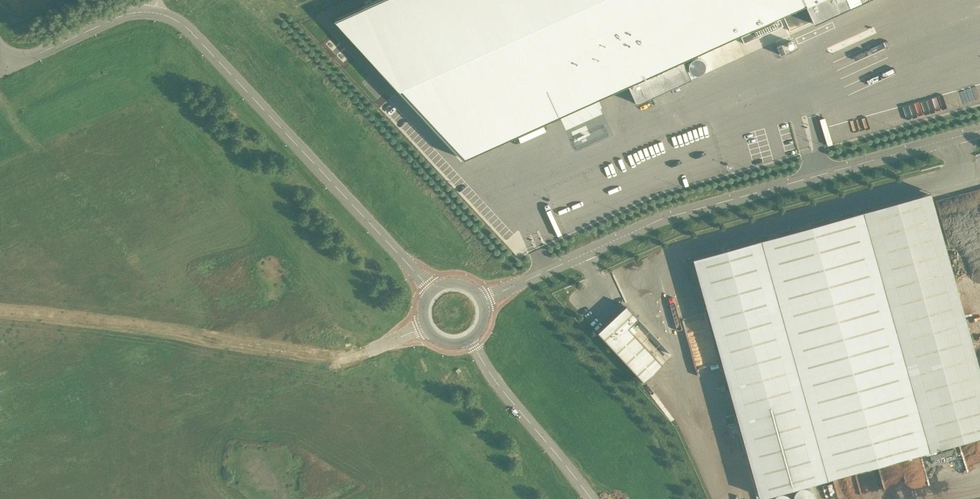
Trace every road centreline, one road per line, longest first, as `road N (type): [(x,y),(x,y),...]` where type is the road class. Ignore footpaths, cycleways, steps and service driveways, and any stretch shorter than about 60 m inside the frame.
road 1 (unclassified): [(979,130),(661,220),(482,299)]
road 2 (unclassified): [(432,288),(197,37),(155,12)]
road 3 (unclassified): [(591,498),(470,340)]
road 4 (unclassified): [(155,12),(121,16),(4,69)]

